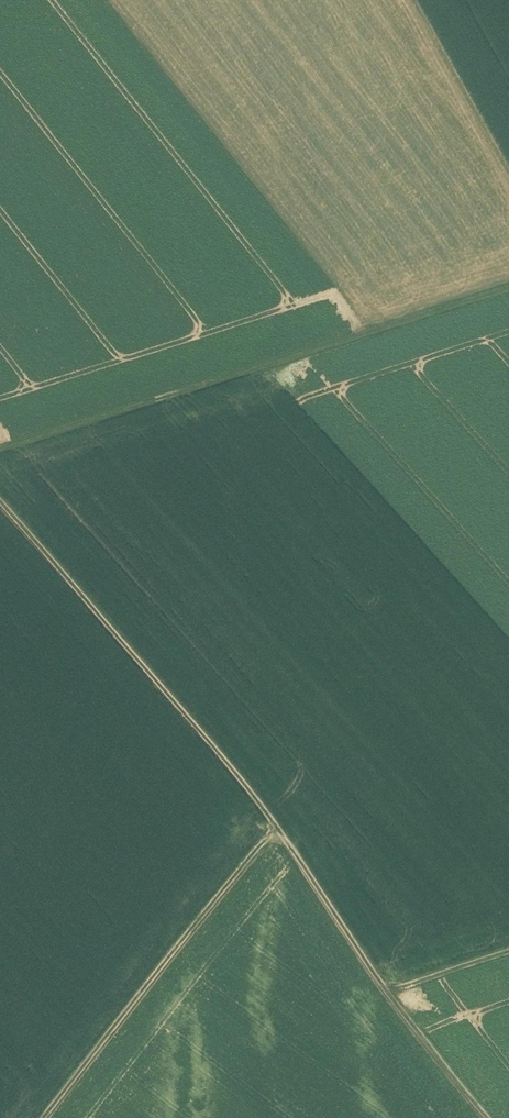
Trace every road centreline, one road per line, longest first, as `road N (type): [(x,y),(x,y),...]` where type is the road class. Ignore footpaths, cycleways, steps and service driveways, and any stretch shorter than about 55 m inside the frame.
road 1 (track): [(389,989),(231,764),(0,503)]
road 2 (track): [(508,288),(0,446)]
road 3 (track): [(276,825),(41,1117)]
road 4 (track): [(483,1117),(389,989)]
road 5 (track): [(508,951),(389,989)]

